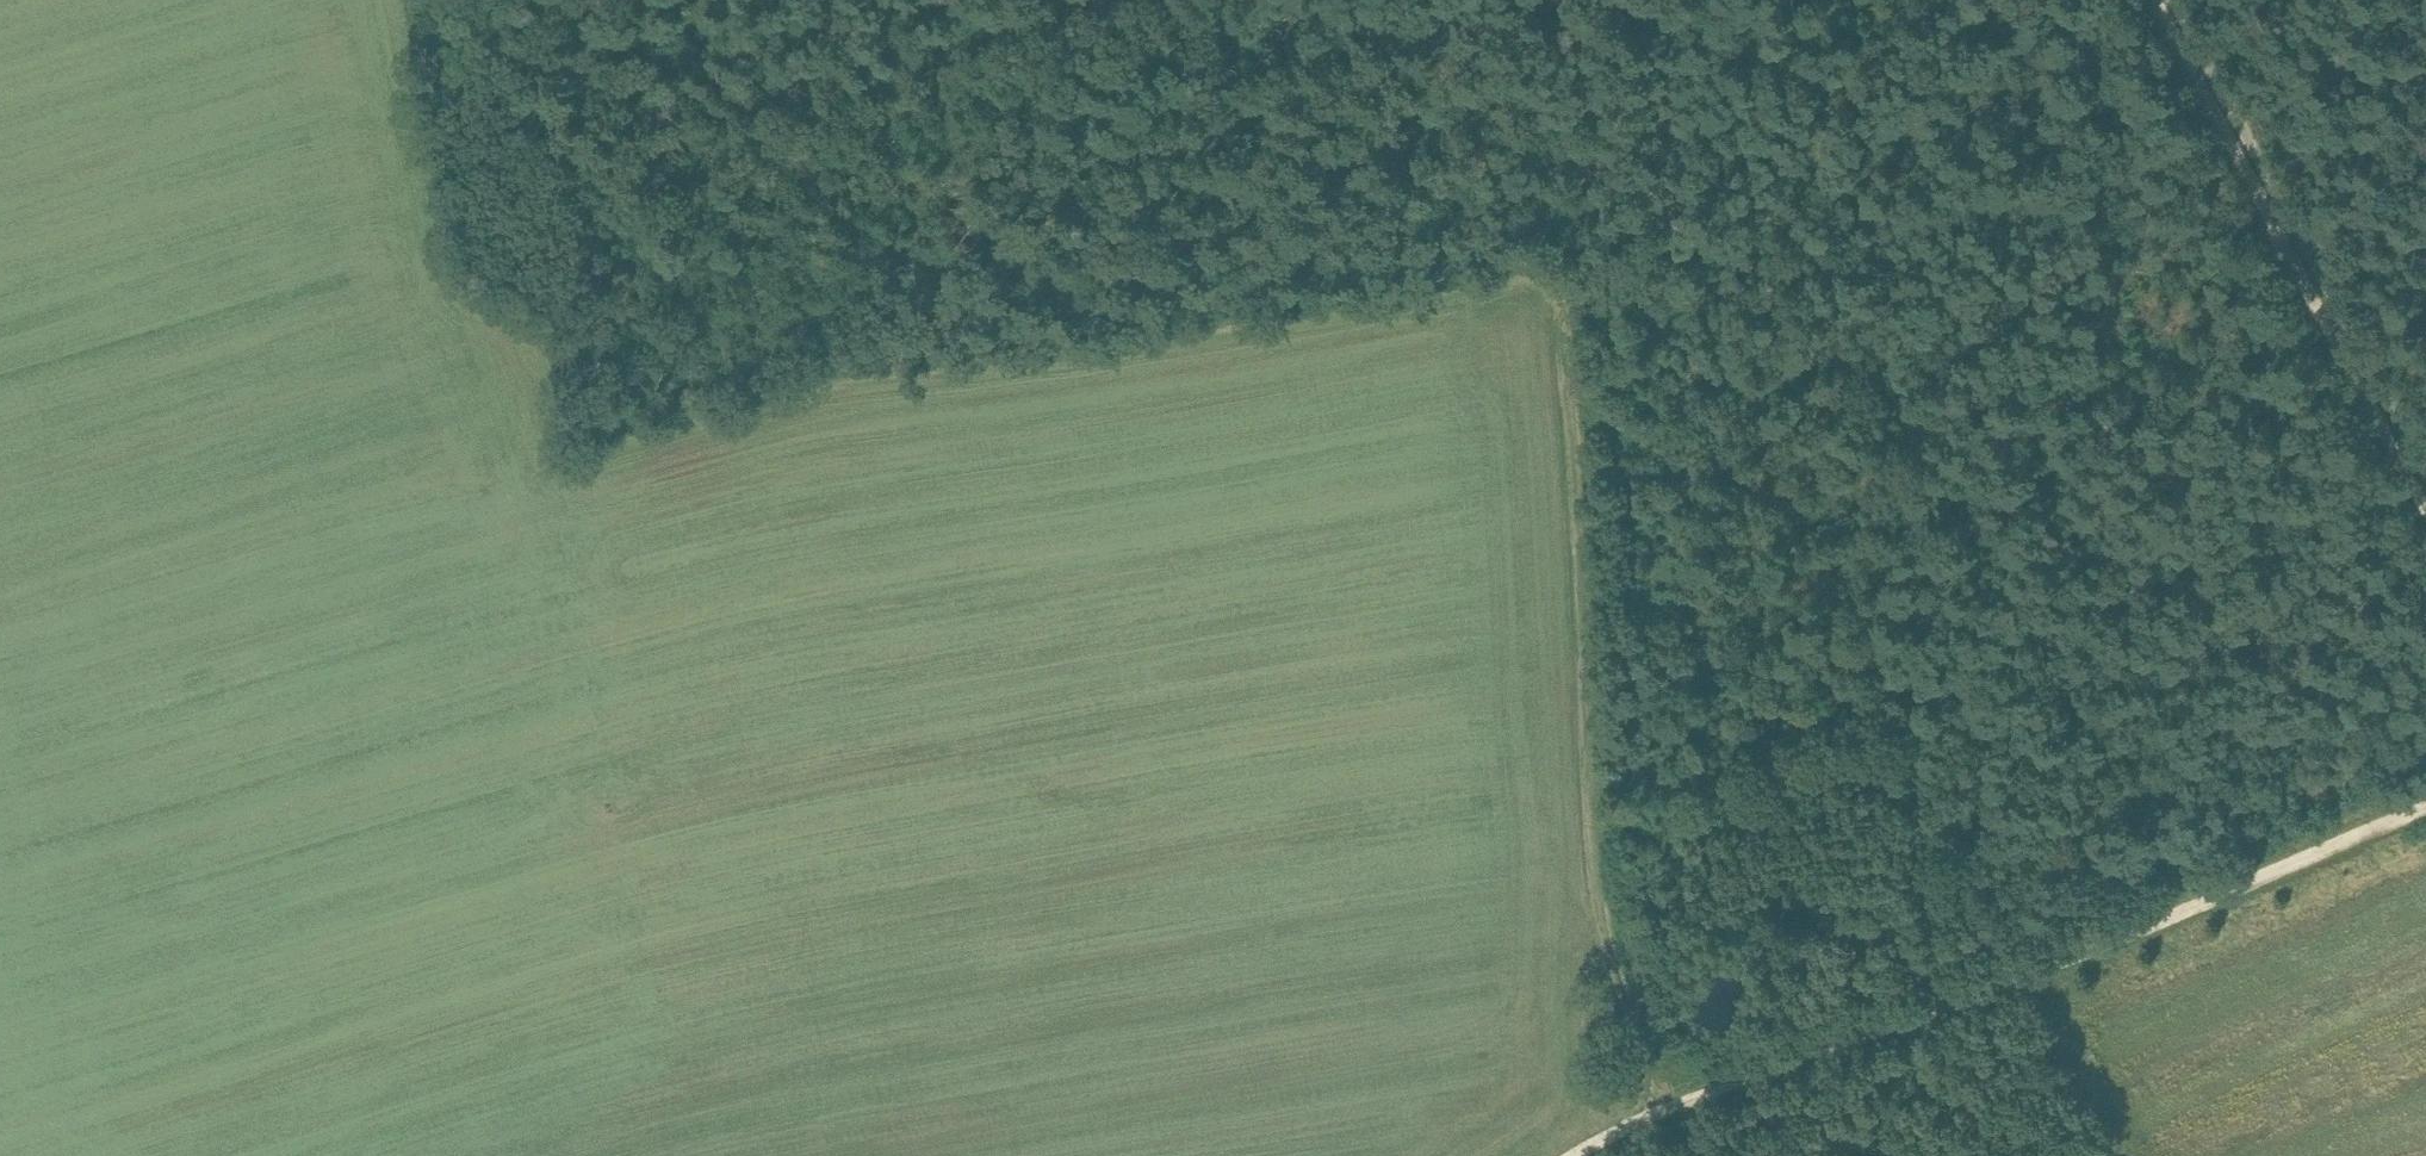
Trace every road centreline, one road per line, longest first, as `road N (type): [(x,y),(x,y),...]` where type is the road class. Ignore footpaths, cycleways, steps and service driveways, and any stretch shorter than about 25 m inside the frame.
road 1 (track): [(1630,1127),(2197,902)]
road 2 (track): [(2425,516),(2147,0)]
road 3 (track): [(2425,805),(2197,902)]

